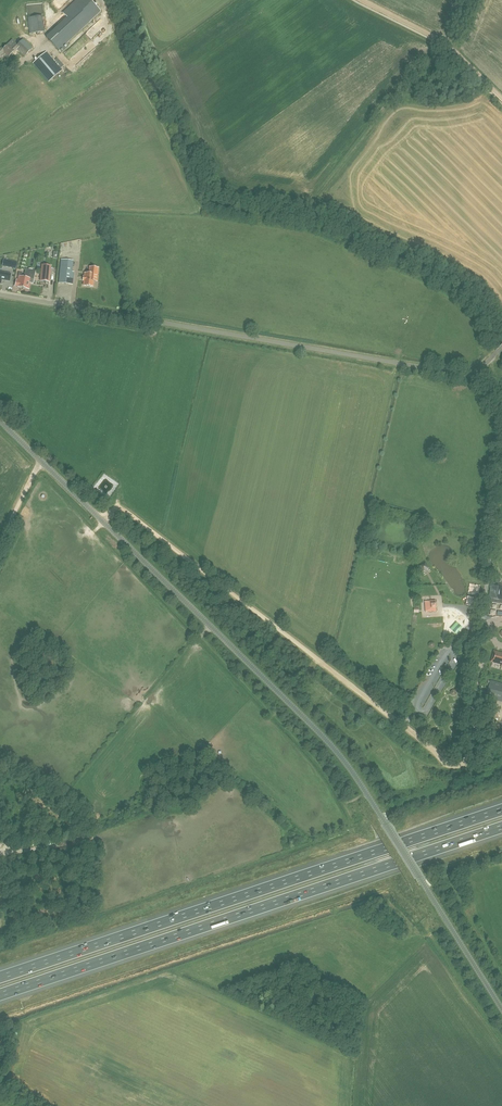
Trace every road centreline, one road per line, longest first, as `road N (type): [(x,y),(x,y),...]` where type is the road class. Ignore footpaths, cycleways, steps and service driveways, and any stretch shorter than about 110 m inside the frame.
road 1 (tertiary): [(501,1008),(336,752),(0,422)]
road 2 (motorway): [(0,995),(501,827)]
road 3 (motorway): [(501,810),(0,977)]
road 4 (unclassified): [(0,295),(478,373)]
road 5 (track): [(100,519),(120,511),(144,526),(315,658)]
road 6 (track): [(402,725),(454,766),(467,762),(483,617),(464,633)]
road 7 (unclassified): [(483,617),(501,449)]

